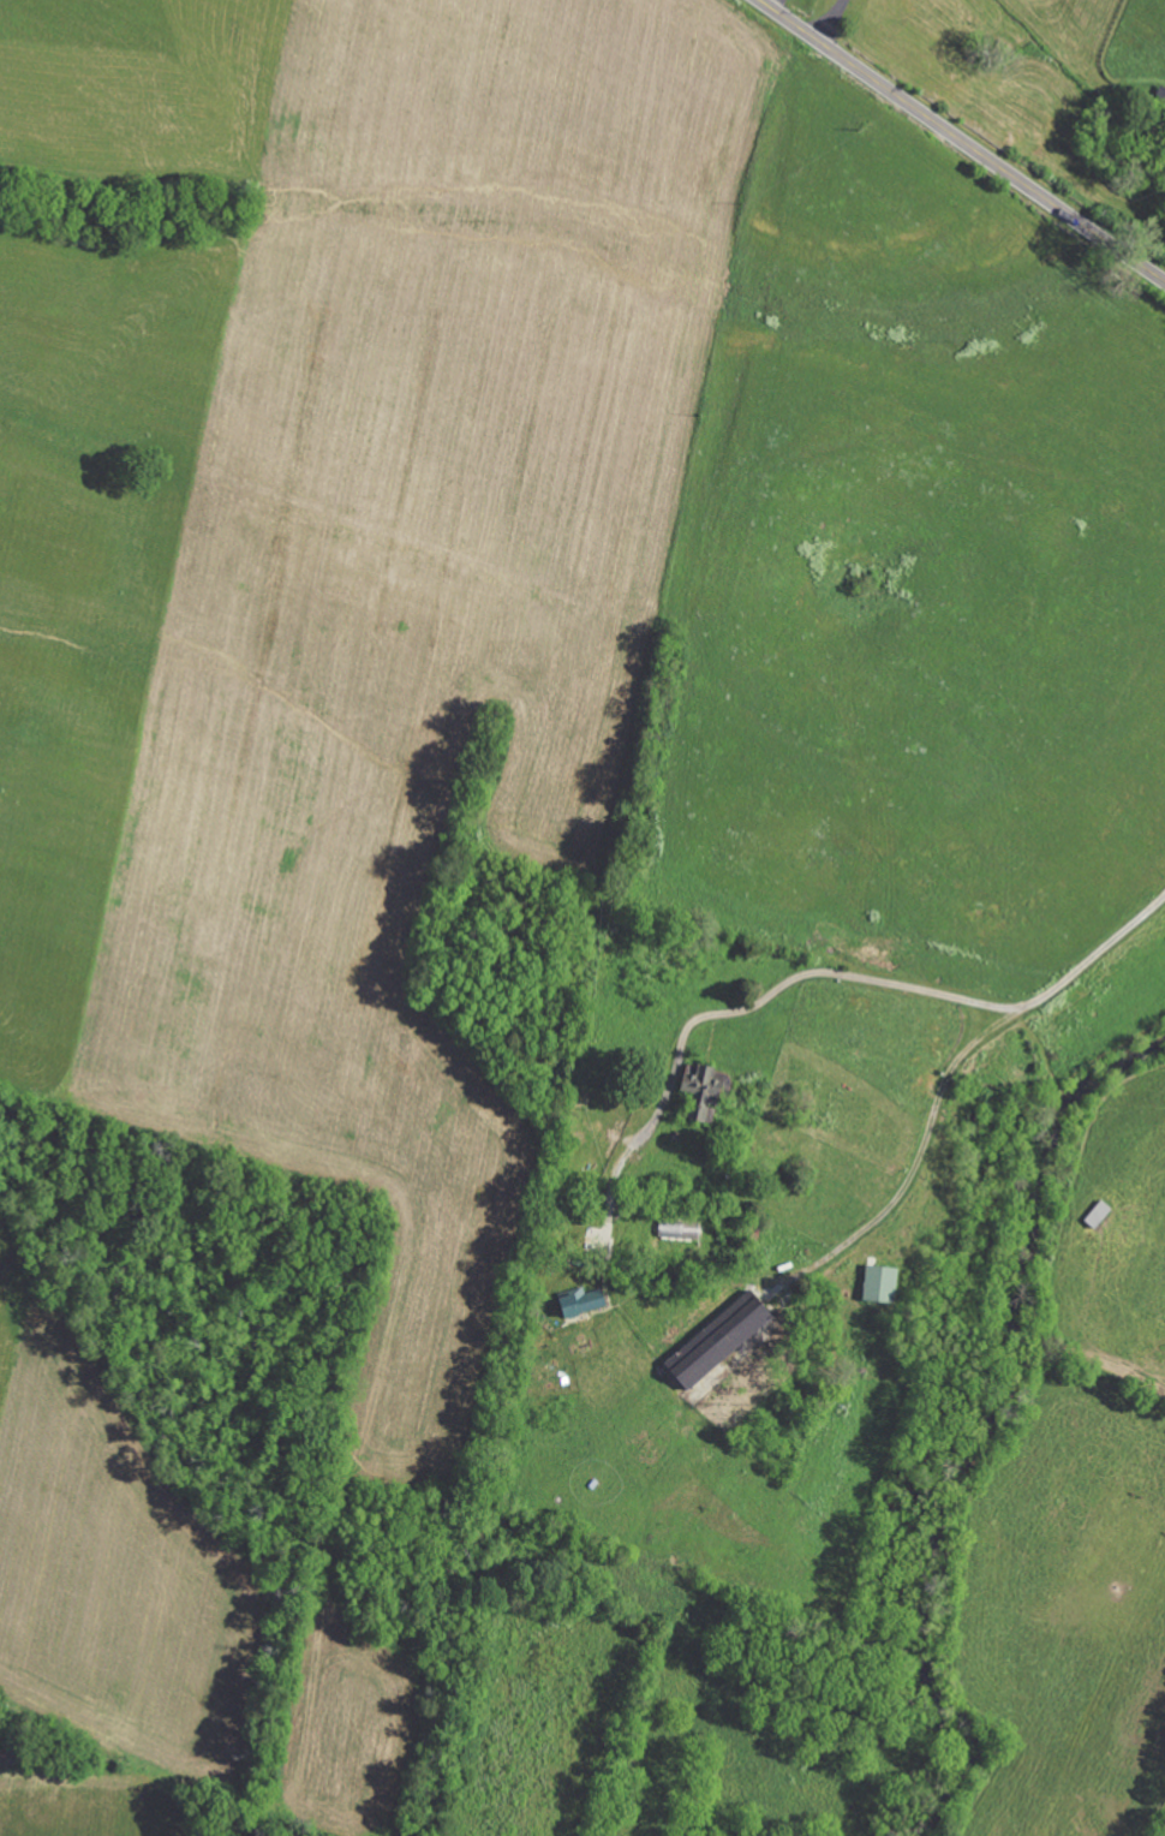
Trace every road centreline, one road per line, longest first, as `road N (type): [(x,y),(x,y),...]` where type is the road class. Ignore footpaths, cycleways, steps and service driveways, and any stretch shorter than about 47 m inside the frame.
road 1 (secondary): [(760,0),(1164,282)]

